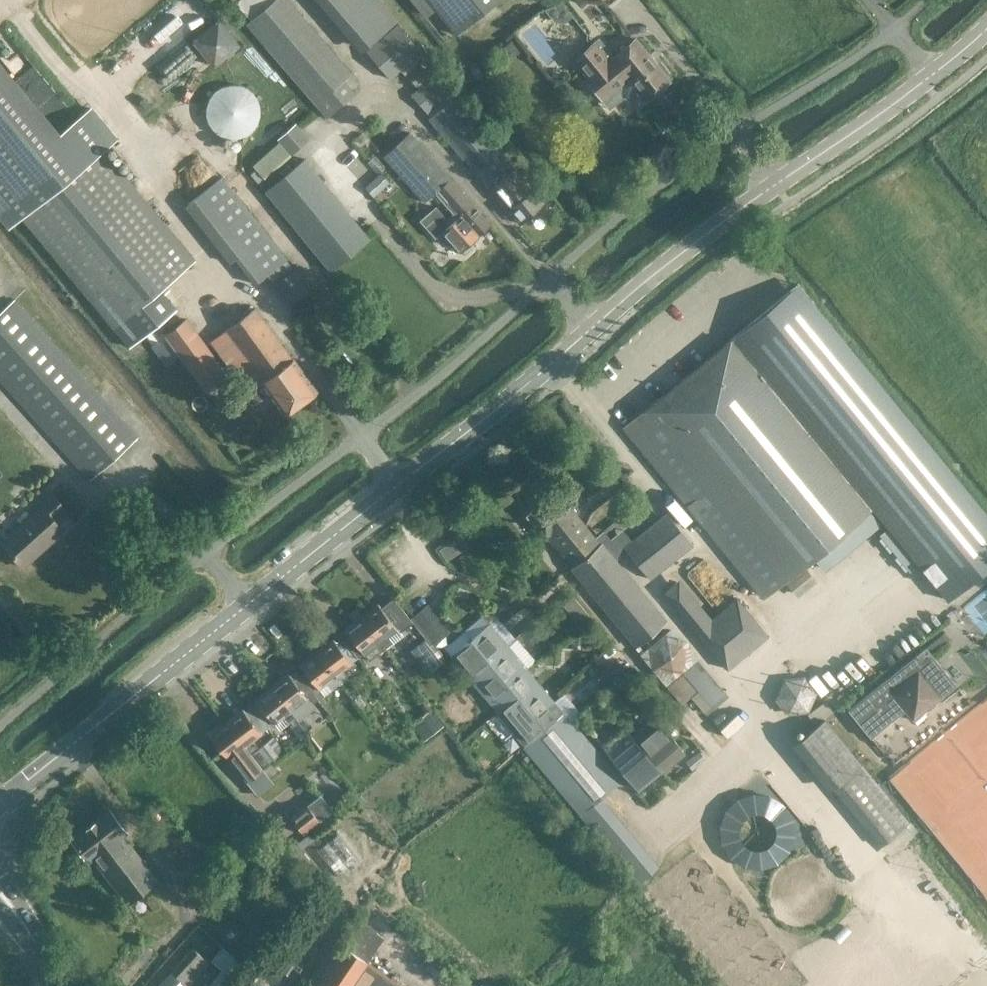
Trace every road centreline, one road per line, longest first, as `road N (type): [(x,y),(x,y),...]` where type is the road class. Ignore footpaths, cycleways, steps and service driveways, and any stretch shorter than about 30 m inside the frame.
road 1 (tertiary): [(0,805),(668,267),(930,80),(986,28)]
road 2 (track): [(9,0),(126,127),(153,178),(233,268)]
road 3 (track): [(986,576),(946,610),(872,601),(785,639)]

